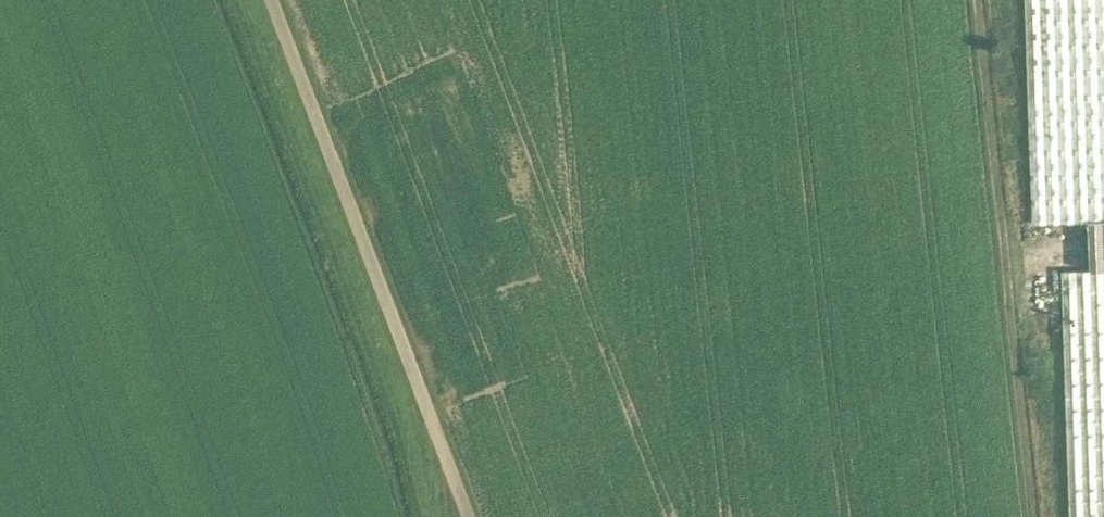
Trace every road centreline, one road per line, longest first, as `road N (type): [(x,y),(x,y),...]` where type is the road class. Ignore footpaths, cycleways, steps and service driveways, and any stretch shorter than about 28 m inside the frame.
road 1 (unclassified): [(474,516),(272,0)]
road 2 (track): [(1037,516),(979,0)]

